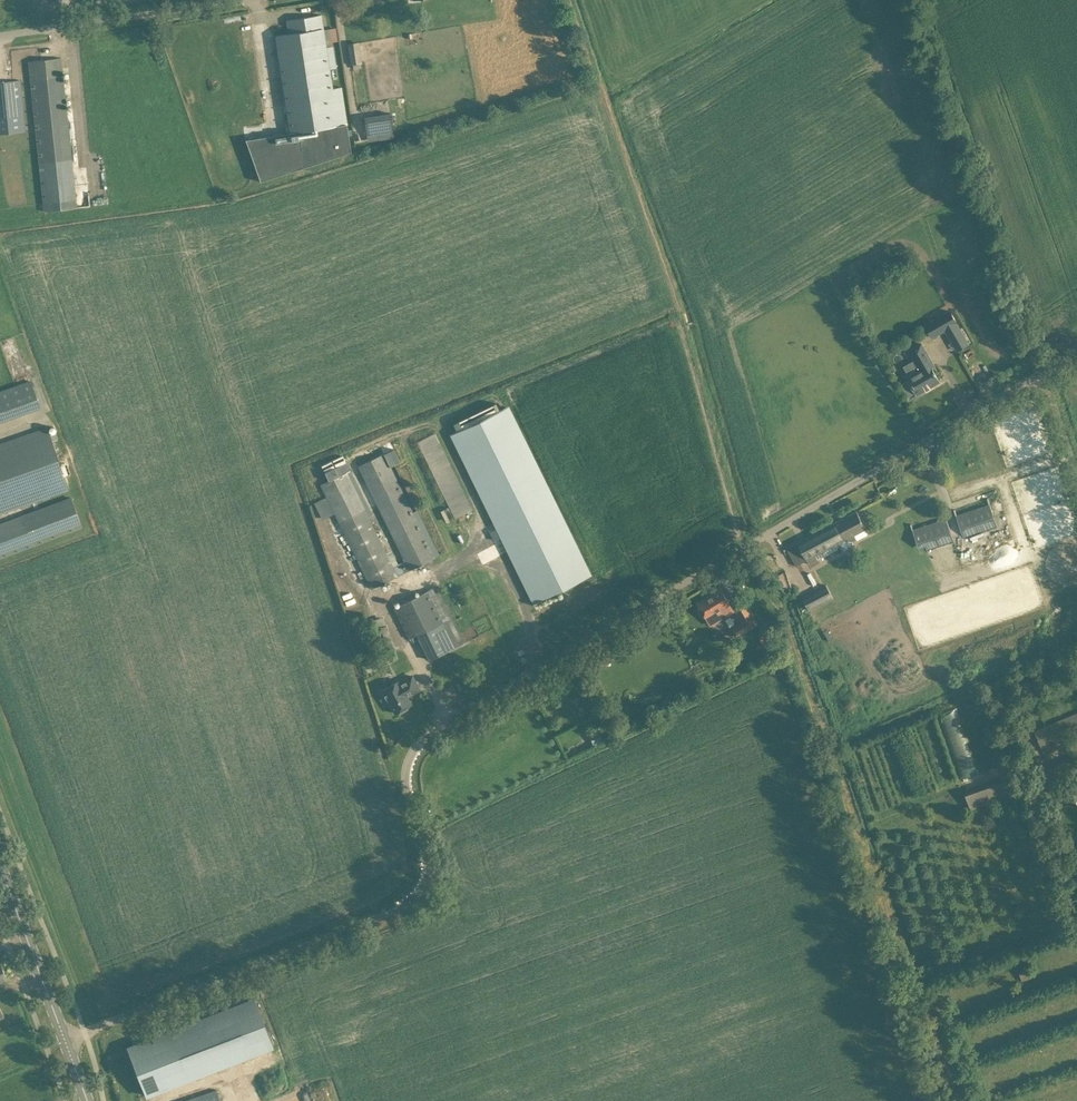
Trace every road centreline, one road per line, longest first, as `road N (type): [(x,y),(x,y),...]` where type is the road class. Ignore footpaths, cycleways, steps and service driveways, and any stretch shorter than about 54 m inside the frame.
road 1 (unclassified): [(65,1040),(406,900),(426,870),(403,767),(419,734),(1076,351)]
road 2 (unclassified): [(0,35),(209,0)]
road 3 (secondary): [(65,1040),(0,869)]

